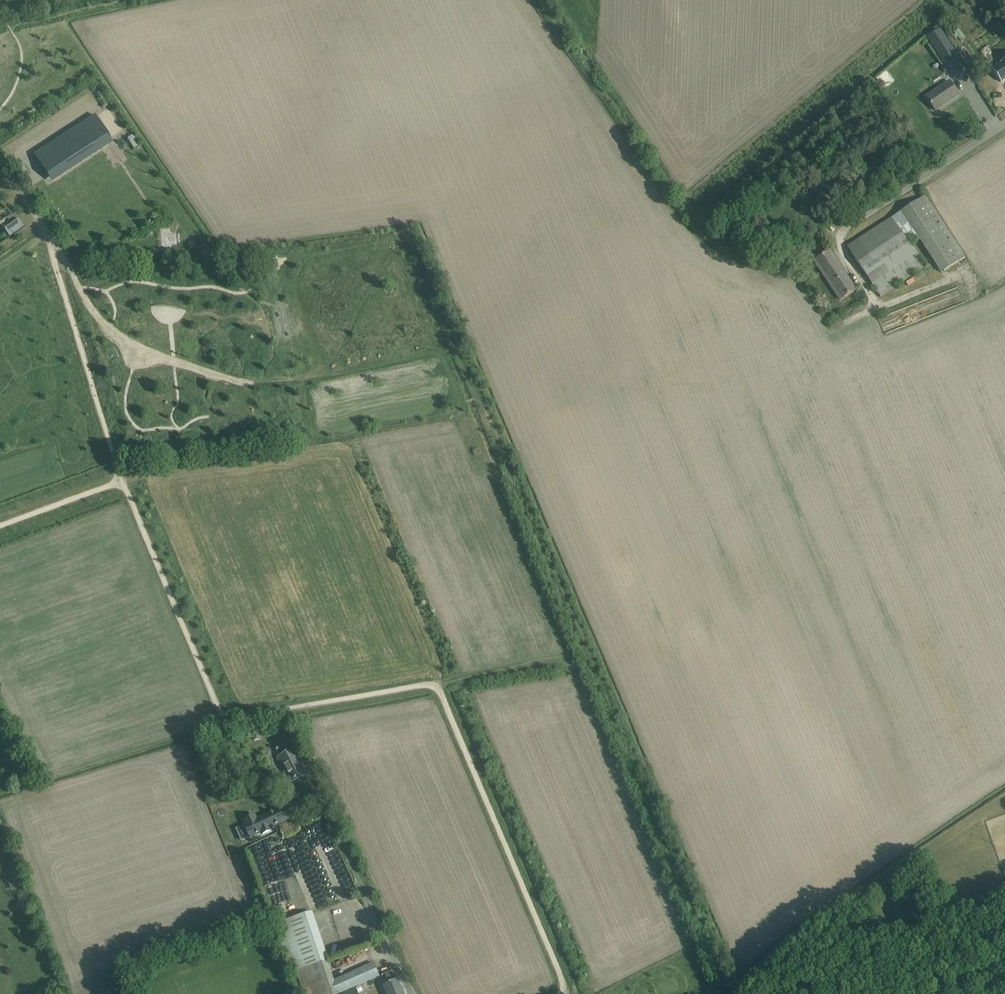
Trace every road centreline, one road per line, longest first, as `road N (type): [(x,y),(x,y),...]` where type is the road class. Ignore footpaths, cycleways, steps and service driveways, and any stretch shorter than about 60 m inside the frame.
road 1 (unclassified): [(411,993),(324,800)]
road 2 (unclassified): [(841,229),(1004,122)]

